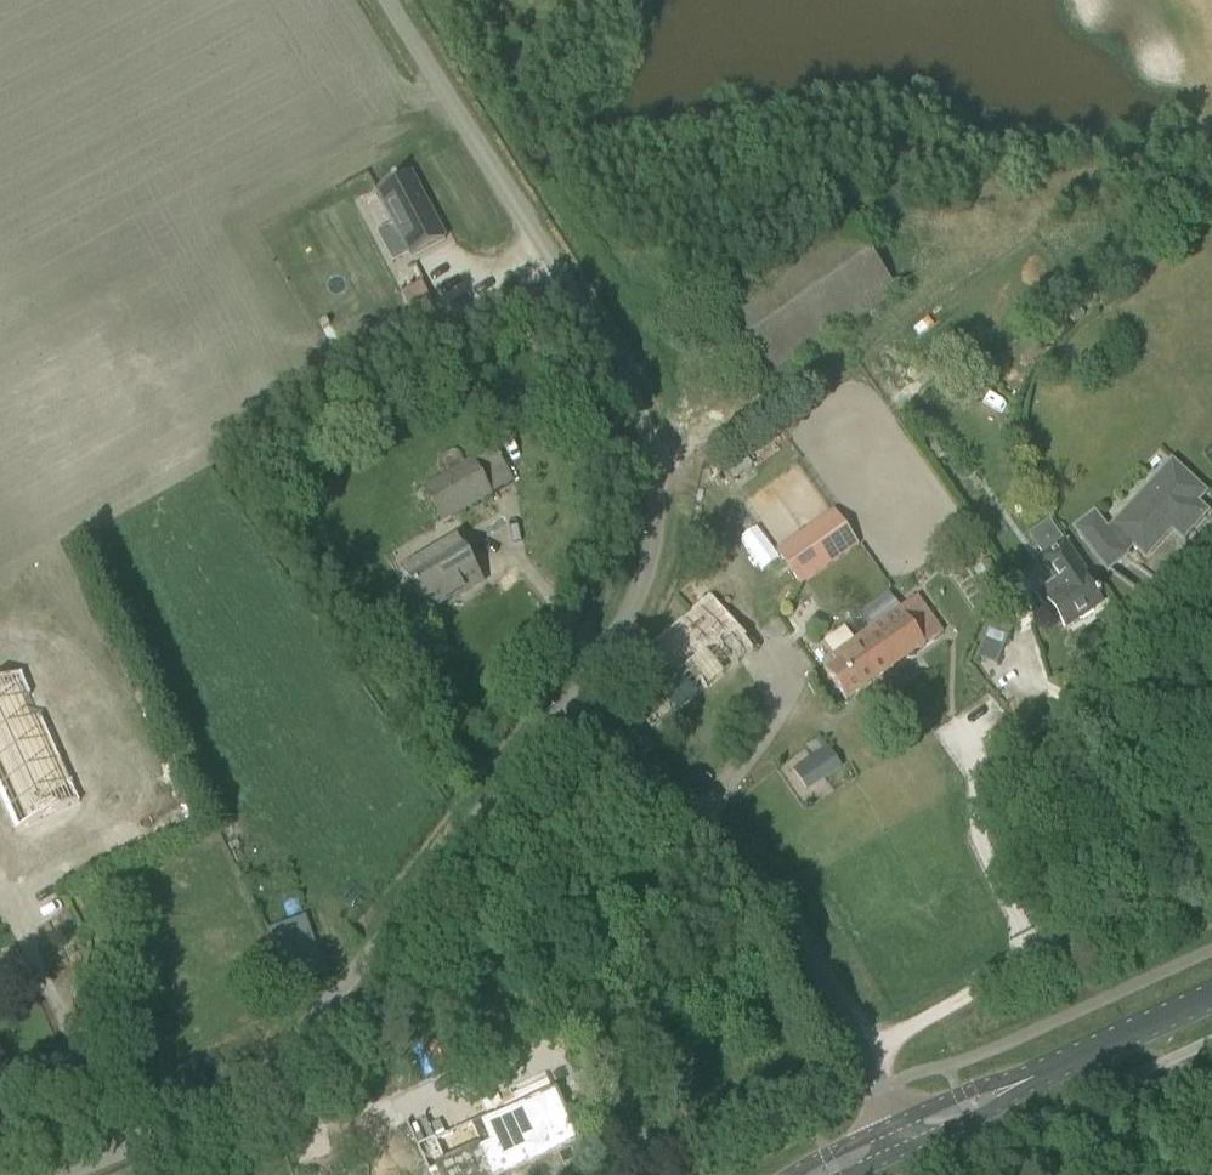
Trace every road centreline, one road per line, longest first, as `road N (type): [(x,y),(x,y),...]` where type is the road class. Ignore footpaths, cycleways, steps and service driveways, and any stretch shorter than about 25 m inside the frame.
road 1 (unclassified): [(579,707),(639,584),(658,499),(653,454),(618,373),(383,0)]
road 2 (unclassified): [(61,1174),(140,1144),(248,1082),(356,979),(579,707)]
road 3 (unclassified): [(893,1124),(833,991),(758,876),(579,707)]
road 4 (track): [(864,1057),(1028,966),(1039,936),(1003,826),(1003,799),(1029,734)]
road 5 (tertiary): [(1034,1081),(1211,1000)]
road 6 (tertiary): [(1034,1081),(960,1093),(893,1124)]
road 7 (tertiary): [(903,1149),(1034,1081)]

